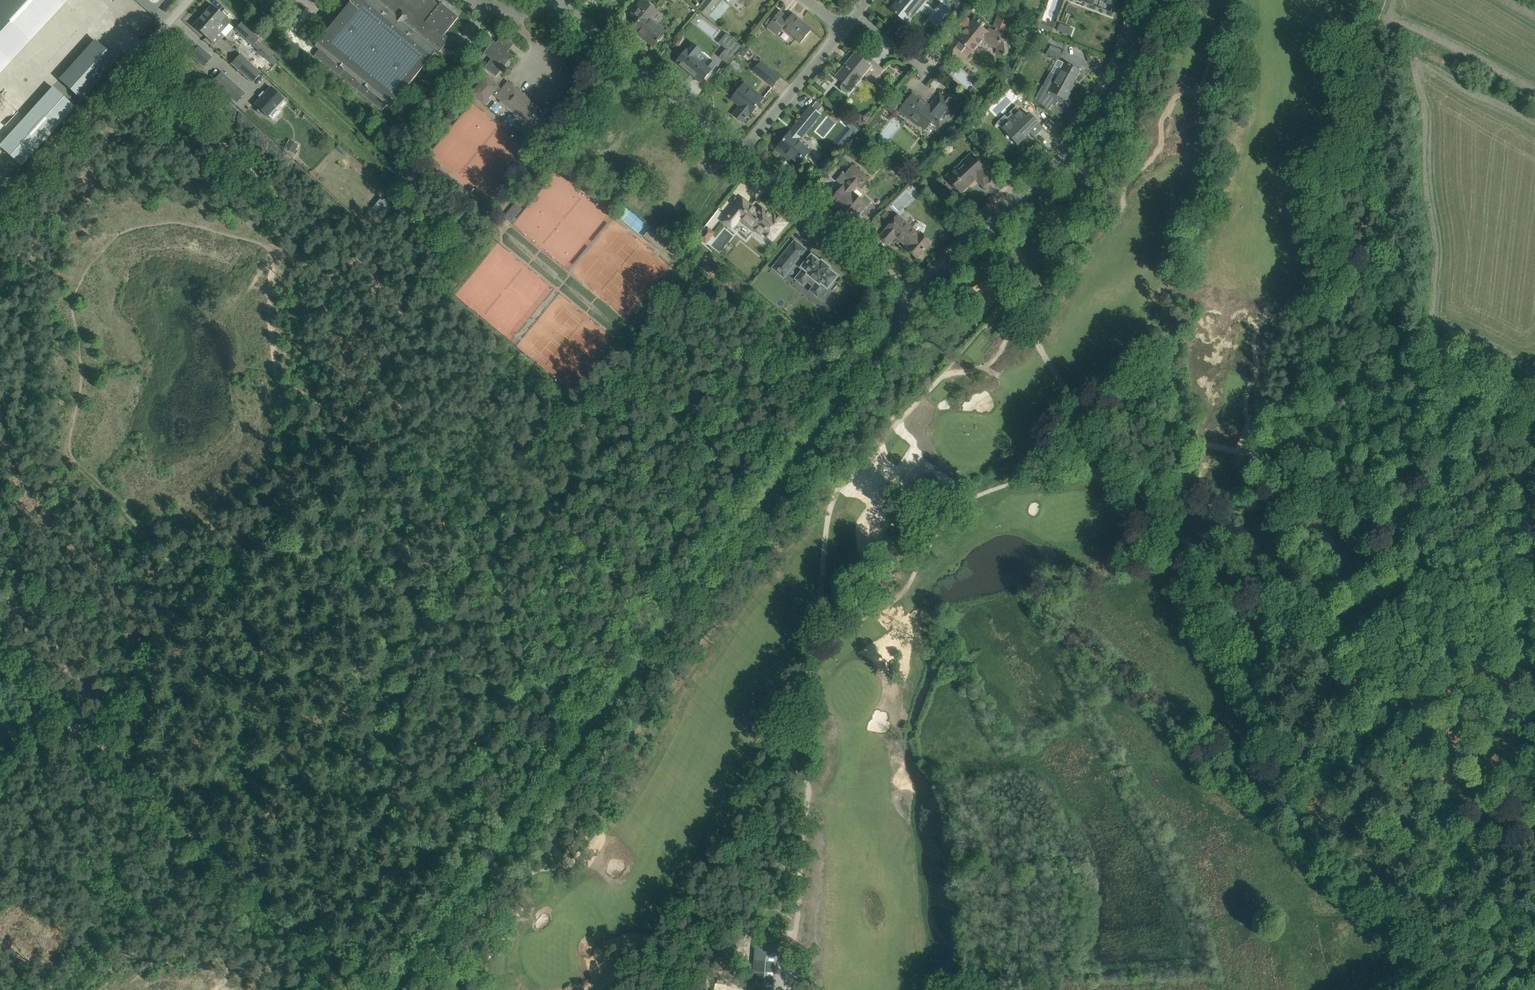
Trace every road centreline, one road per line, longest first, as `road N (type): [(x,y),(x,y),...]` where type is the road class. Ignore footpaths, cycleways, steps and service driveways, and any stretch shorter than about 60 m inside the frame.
road 1 (secondary): [(398,989),(918,299)]
road 2 (track): [(1014,305),(993,361),(941,377),(845,475),(831,506),(820,634),(805,678),(810,781),(794,989)]
road 3 (track): [(964,238),(1031,332),(1214,649),(1258,694),(1269,742)]
road 4 (track): [(1534,583),(1508,555),(1447,517),(1380,494),(1082,427)]
road 5 (secondary): [(918,299),(1091,128),(1119,87),(1154,0)]
road 6 (unclassified): [(741,155),(557,0)]
road 7 (unclassified): [(918,299),(741,155)]
road 8 (track): [(0,205),(150,37)]
road 9 (track): [(82,728),(229,875)]
road 10 (track): [(229,875),(346,989)]
road 11 (residential): [(749,145),(843,30)]

